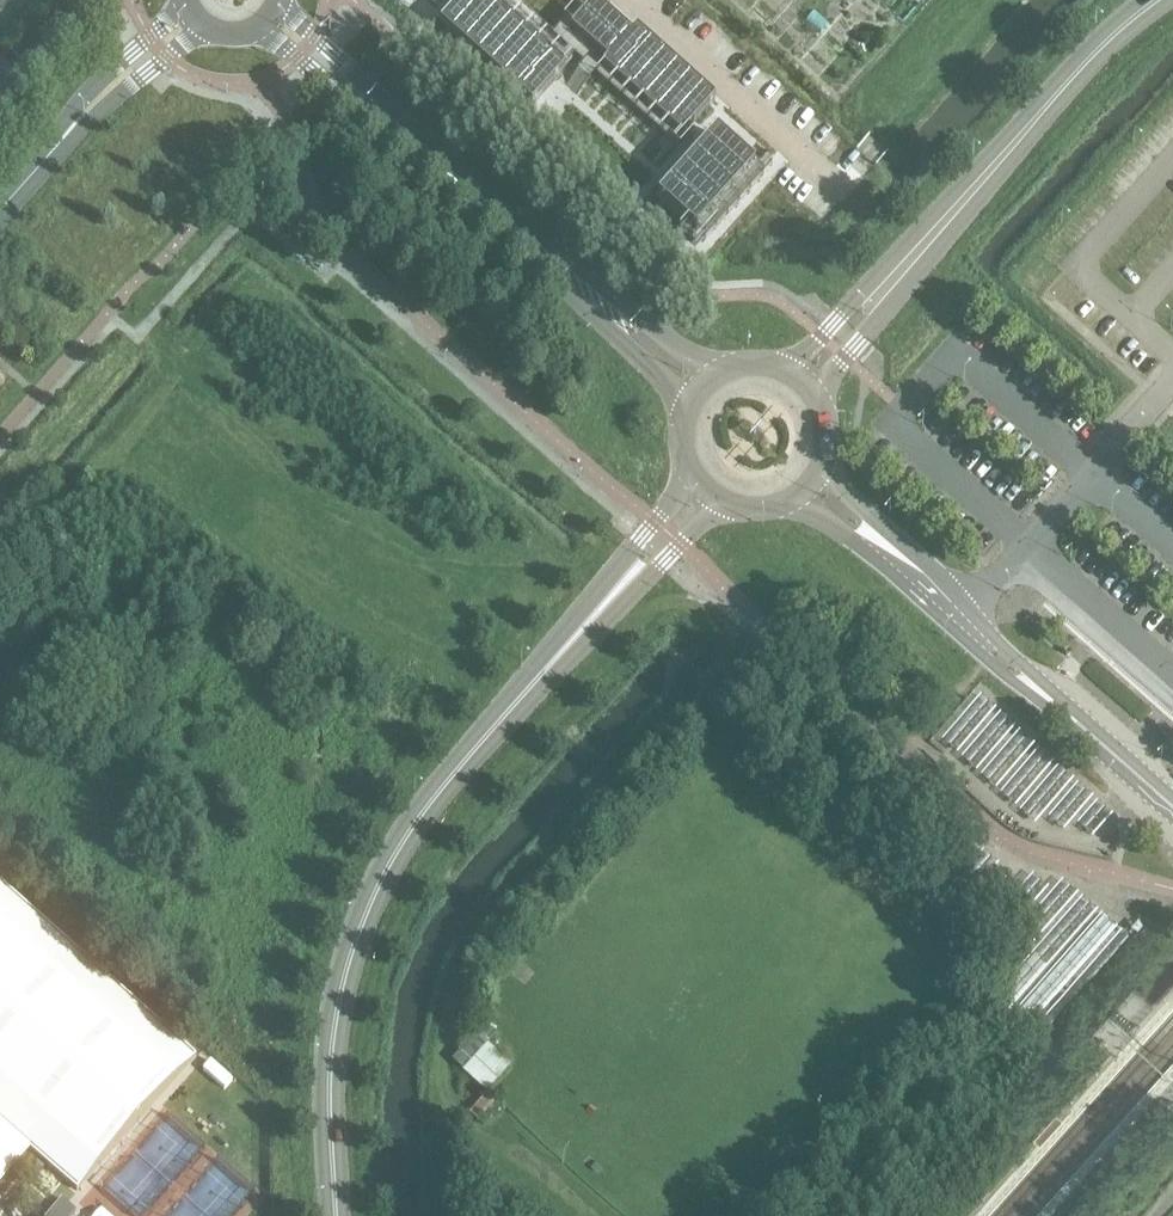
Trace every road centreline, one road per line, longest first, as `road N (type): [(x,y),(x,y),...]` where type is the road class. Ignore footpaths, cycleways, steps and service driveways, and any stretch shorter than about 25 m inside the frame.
road 1 (secondary): [(624,581),(429,805),(366,913),(334,1028),(337,1215)]
road 2 (track): [(443,1215),(441,1056),(479,931),(761,620)]
road 3 (secondary): [(886,287),(1106,41),(1154,0)]
road 4 (tertiary): [(602,300),(379,108)]
road 5 (residential): [(847,195),(631,0)]
road 6 (secondary): [(1172,807),(1037,689)]
road 7 (tertiary): [(181,0),(87,92),(68,132)]
road 8 (tertiary): [(68,132),(208,30)]
road 9 (tertiary): [(257,29),(379,108)]
road 10 (tertiary): [(379,108),(282,0)]
road 11 (tertiary): [(602,300),(625,342),(690,402)]
road 12 (tertiary): [(714,373),(602,300)]
road 13 (secondary): [(692,469),(637,544),(624,581)]
road 14 (secondary): [(624,581),(658,563),(723,499)]
road 15 (secondary): [(886,287),(852,304),(788,367)]
road 16 (secondary): [(817,391),(873,323),(886,287)]
road 17 (track): [(906,749),(989,661)]

